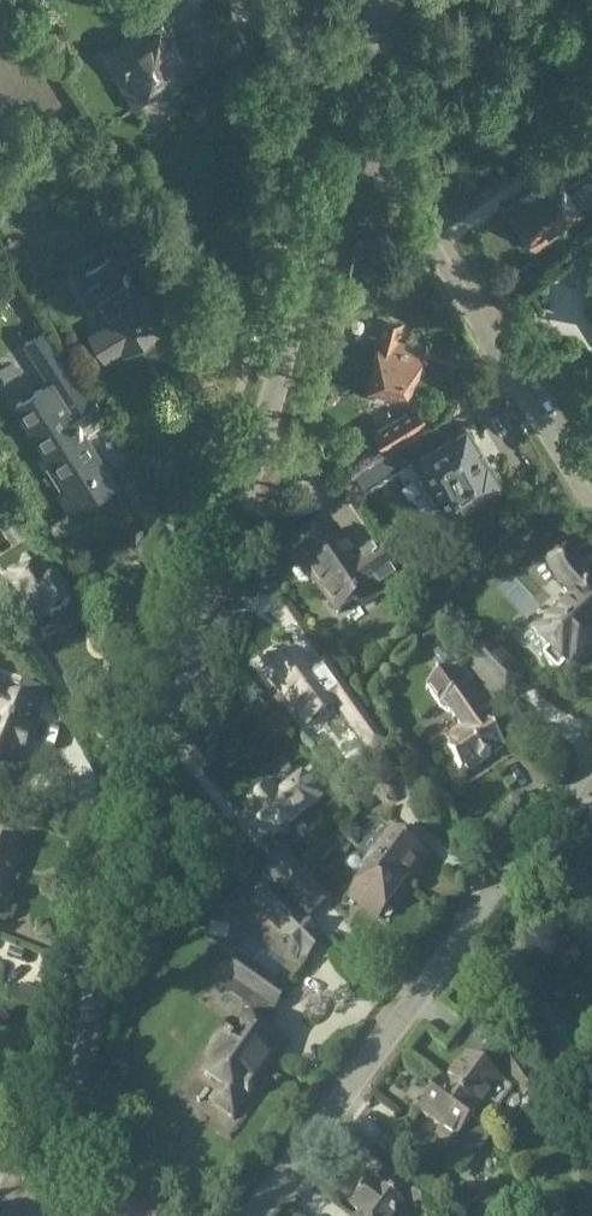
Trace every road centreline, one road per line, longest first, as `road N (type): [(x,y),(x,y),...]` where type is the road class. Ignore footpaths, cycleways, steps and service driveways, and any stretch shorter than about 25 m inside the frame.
road 1 (residential): [(34,1215),(142,774),(246,496),(352,132)]
road 2 (residential): [(250,1215),(425,983),(591,779)]
road 3 (residential): [(591,518),(352,132)]
road 4 (residential): [(352,132),(389,0)]

